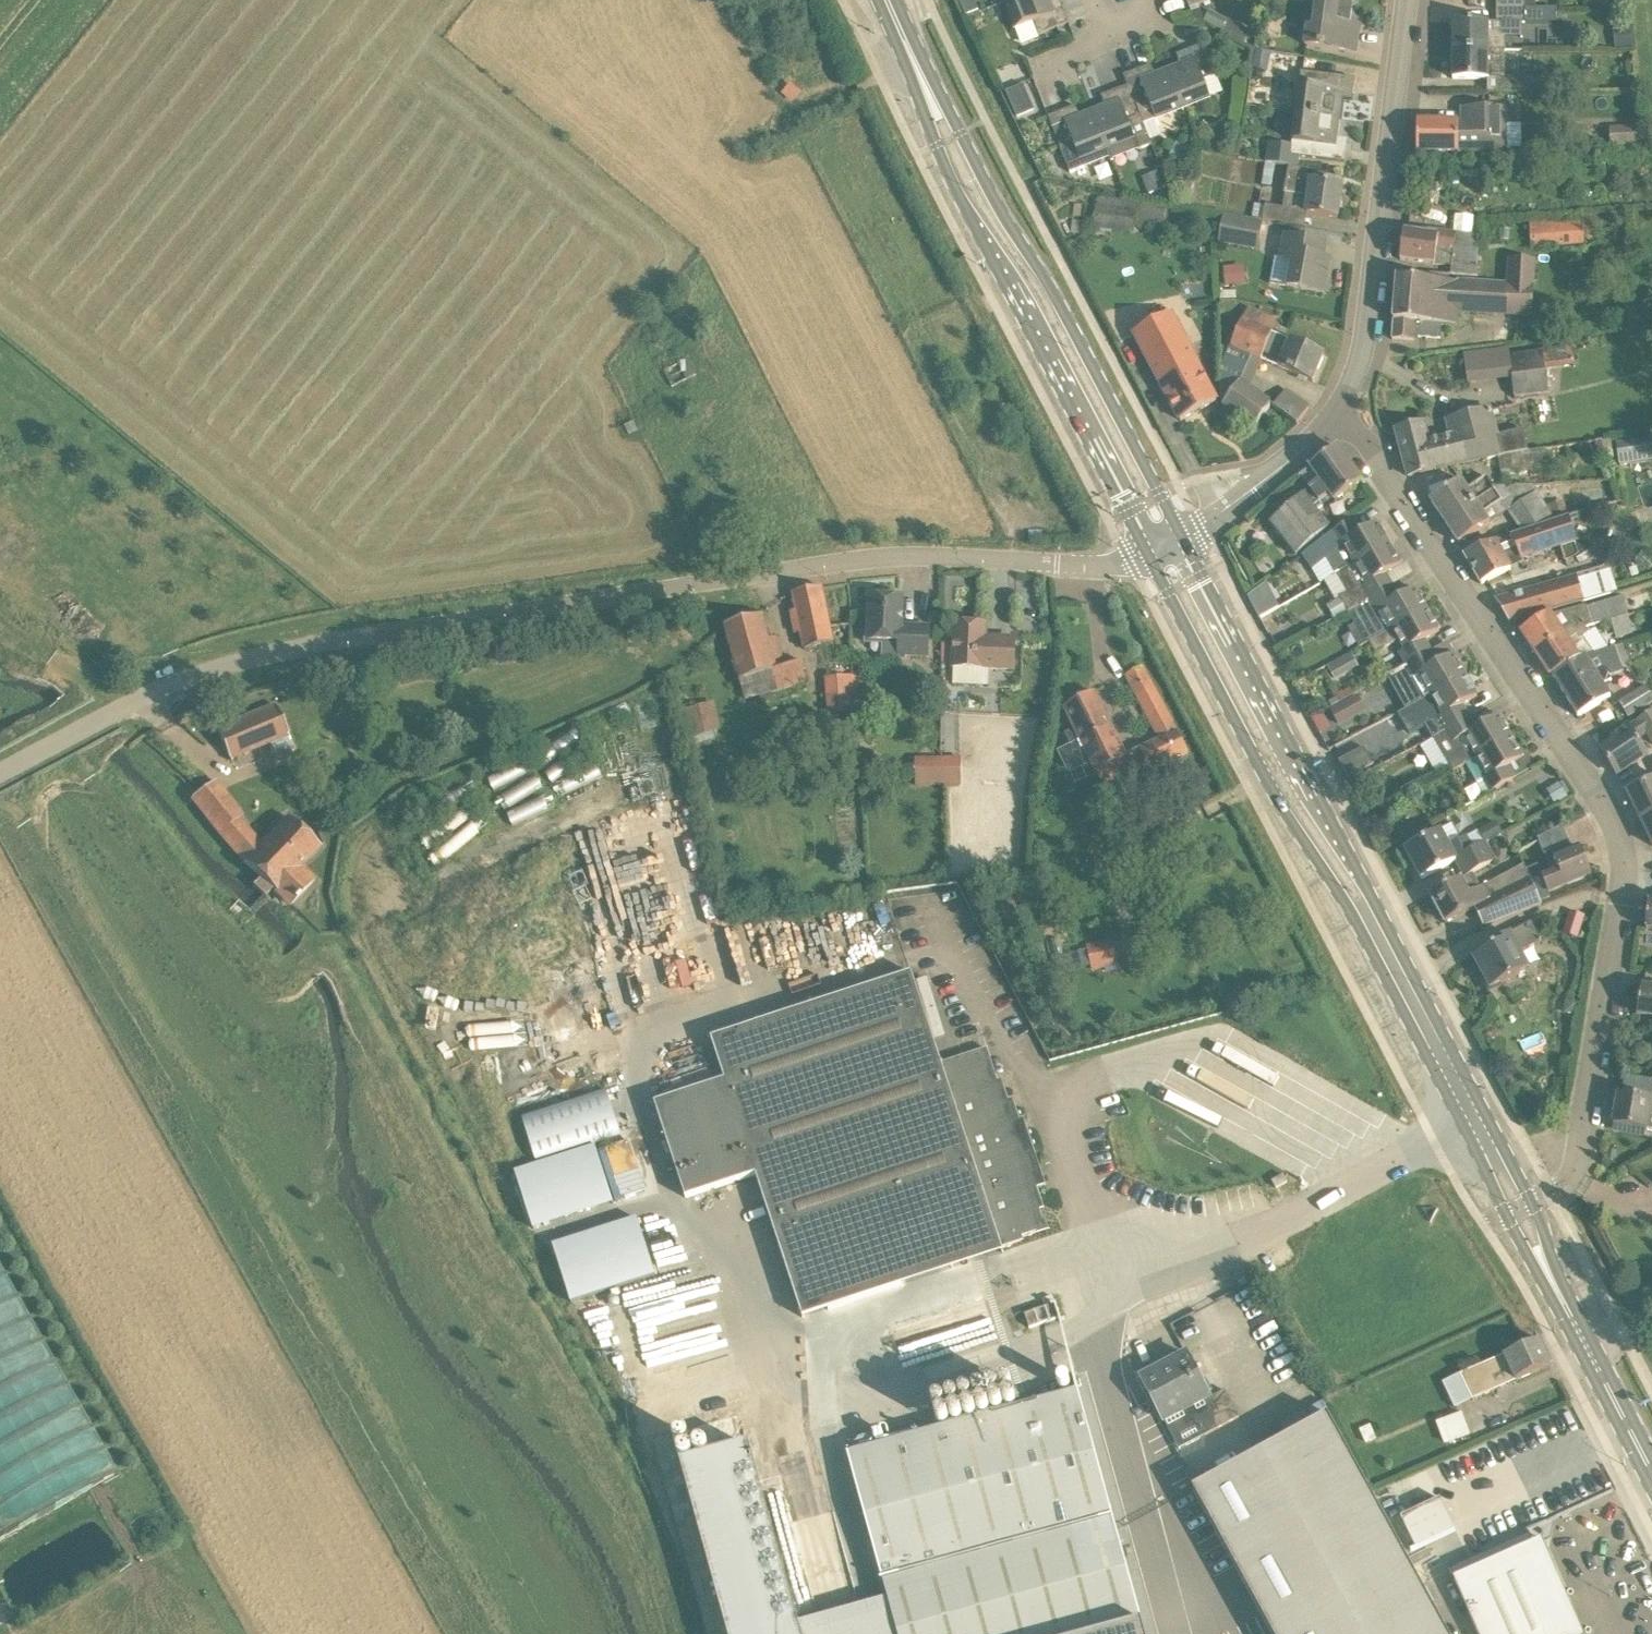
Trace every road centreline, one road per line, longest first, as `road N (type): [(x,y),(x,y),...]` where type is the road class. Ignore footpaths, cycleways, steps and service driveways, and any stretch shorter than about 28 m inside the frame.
road 1 (unclassified): [(0,770),(187,677),(300,645),(866,558),(1107,565),(1163,545)]
road 2 (residential): [(1568,1180),(1619,905),(1607,820),(1368,443),(1336,414)]
road 3 (primary): [(1472,1116),(1163,545)]
road 4 (primary): [(1163,545),(949,139),(887,0)]
road 5 (tertiary): [(1336,414),(1368,331),(1409,0)]
road 6 (primary): [(1651,1472),(1472,1116)]
road 7 (unclassified): [(1208,1254),(1472,1116)]
road 8 (tertiary): [(1163,545),(1254,488),(1336,414)]

